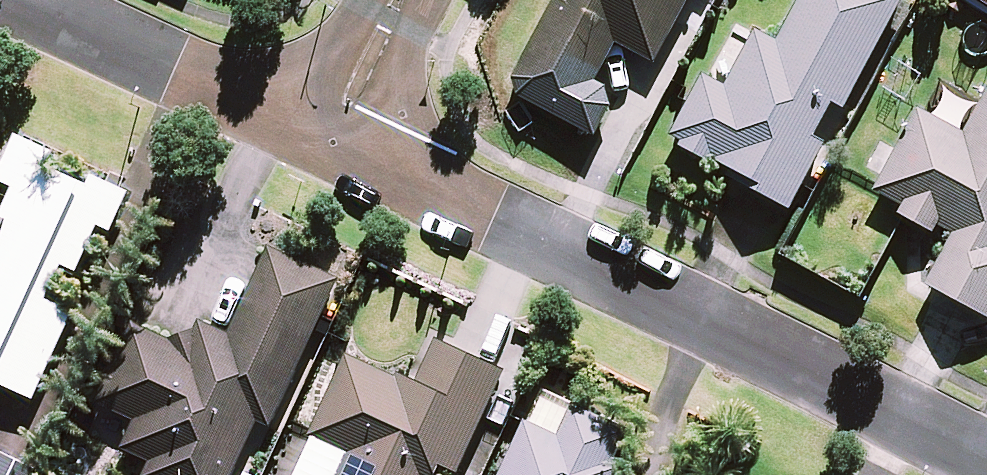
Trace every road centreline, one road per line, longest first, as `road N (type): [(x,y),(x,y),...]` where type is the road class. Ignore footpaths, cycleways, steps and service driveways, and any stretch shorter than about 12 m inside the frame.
road 1 (residential): [(322,142),(986,459)]
road 2 (residential): [(19,0),(322,142)]
road 3 (residential): [(322,142),(397,0)]

